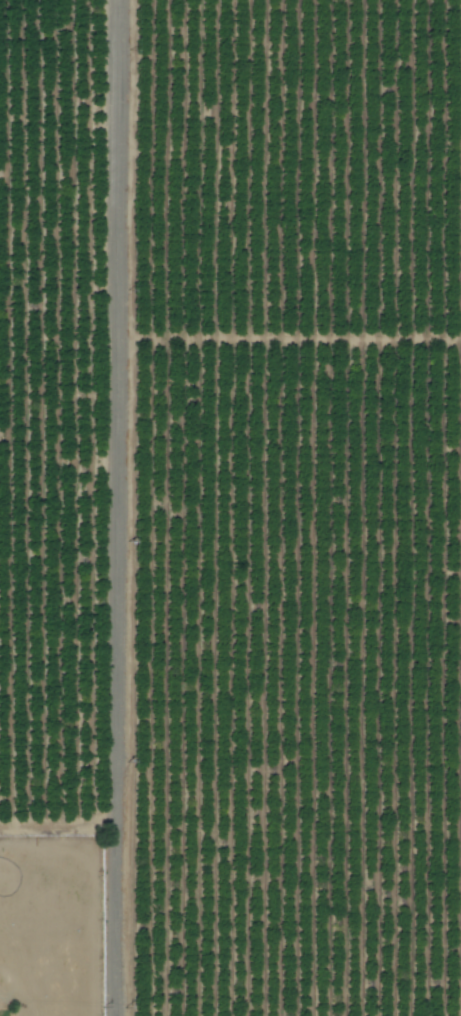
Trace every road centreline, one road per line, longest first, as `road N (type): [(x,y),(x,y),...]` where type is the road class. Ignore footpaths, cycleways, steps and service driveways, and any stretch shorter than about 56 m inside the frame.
road 1 (residential): [(122,1015),(126,0)]

